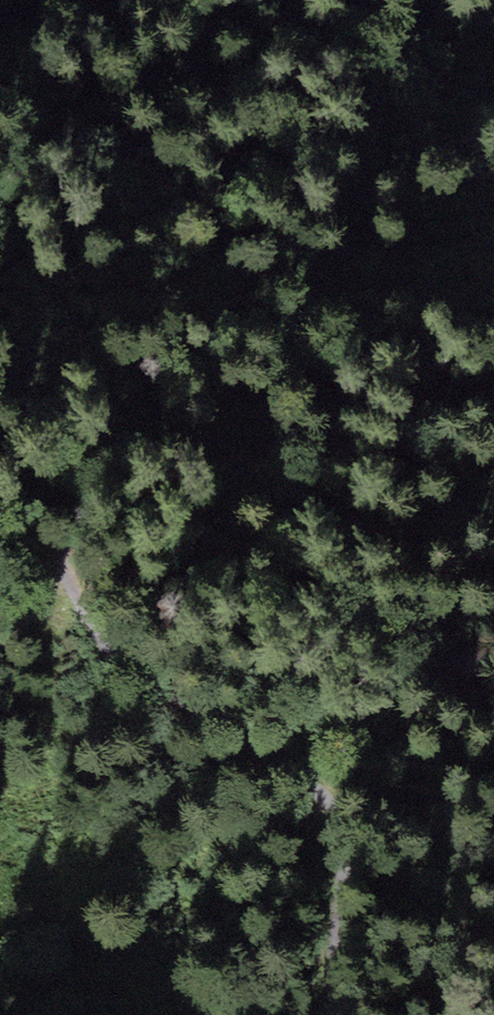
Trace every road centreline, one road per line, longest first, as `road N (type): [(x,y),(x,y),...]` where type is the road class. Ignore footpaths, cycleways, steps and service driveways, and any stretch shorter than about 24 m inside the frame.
road 1 (track): [(493,665),(461,666),(384,544),(359,524),(338,522),(253,547),(222,546),(145,504),(101,503),(67,535),(52,585)]
road 2 (track): [(52,585),(104,650),(325,791),(345,821),(348,872),(327,1014)]
road 3 (track): [(331,0),(429,52),(477,57),(493,50)]

